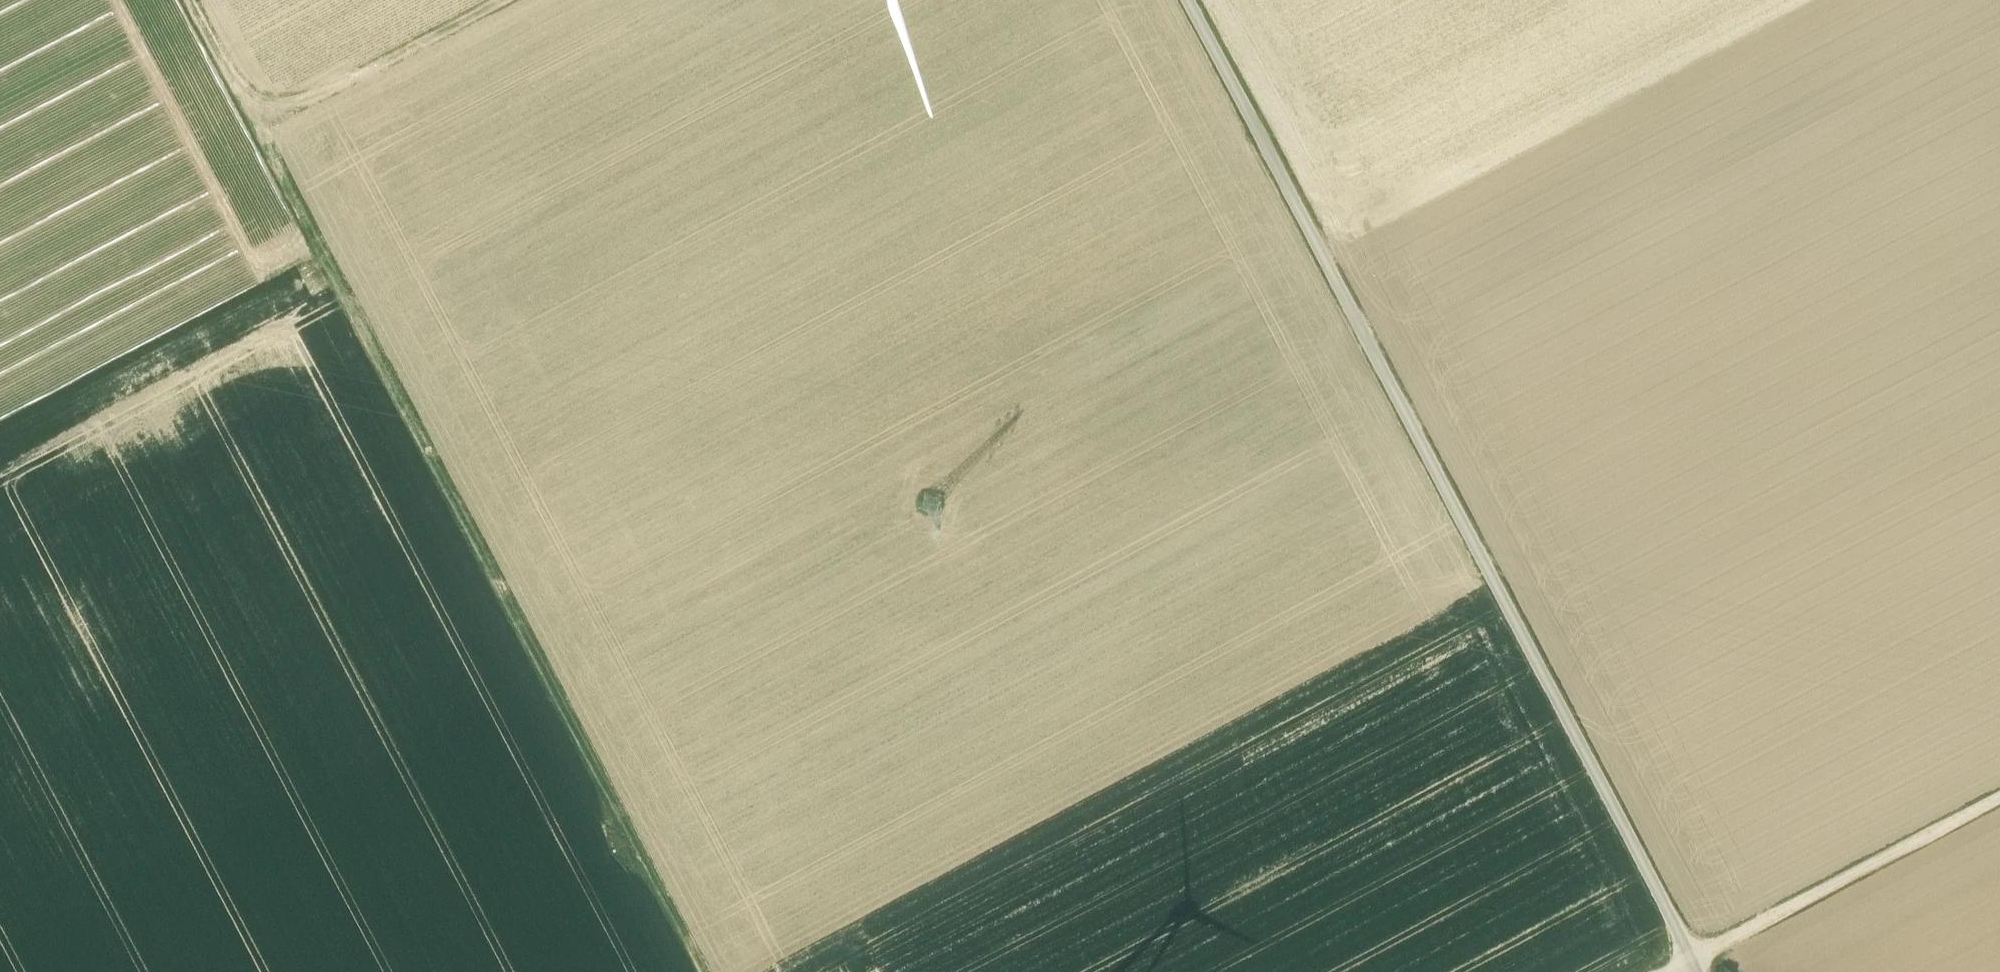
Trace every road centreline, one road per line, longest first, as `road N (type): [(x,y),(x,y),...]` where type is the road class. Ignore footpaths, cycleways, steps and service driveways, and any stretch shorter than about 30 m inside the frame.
road 1 (track): [(1188,0),(1698,971)]
road 2 (track): [(700,971),(256,124)]
road 3 (track): [(1665,971),(1999,795)]
road 4 (track): [(256,124),(494,0)]
road 5 (track): [(191,0),(256,124)]

